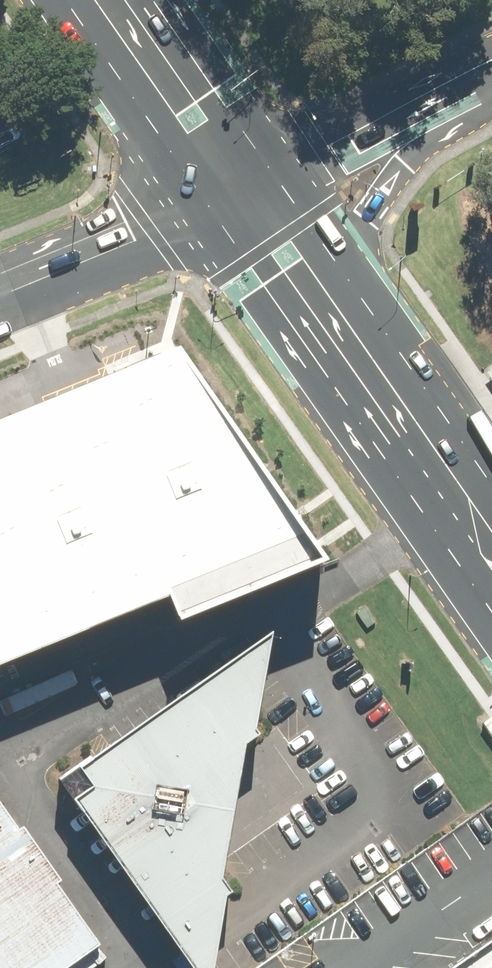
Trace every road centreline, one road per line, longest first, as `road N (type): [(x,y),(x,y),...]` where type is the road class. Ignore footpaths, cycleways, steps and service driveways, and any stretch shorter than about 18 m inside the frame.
road 1 (primary): [(332,309),(491,526)]
road 2 (tertiary): [(0,294),(245,186)]
road 3 (primary): [(491,103),(403,171),(332,309)]
road 4 (primary): [(116,0),(245,186)]
road 5 (primary): [(245,186),(332,309)]

